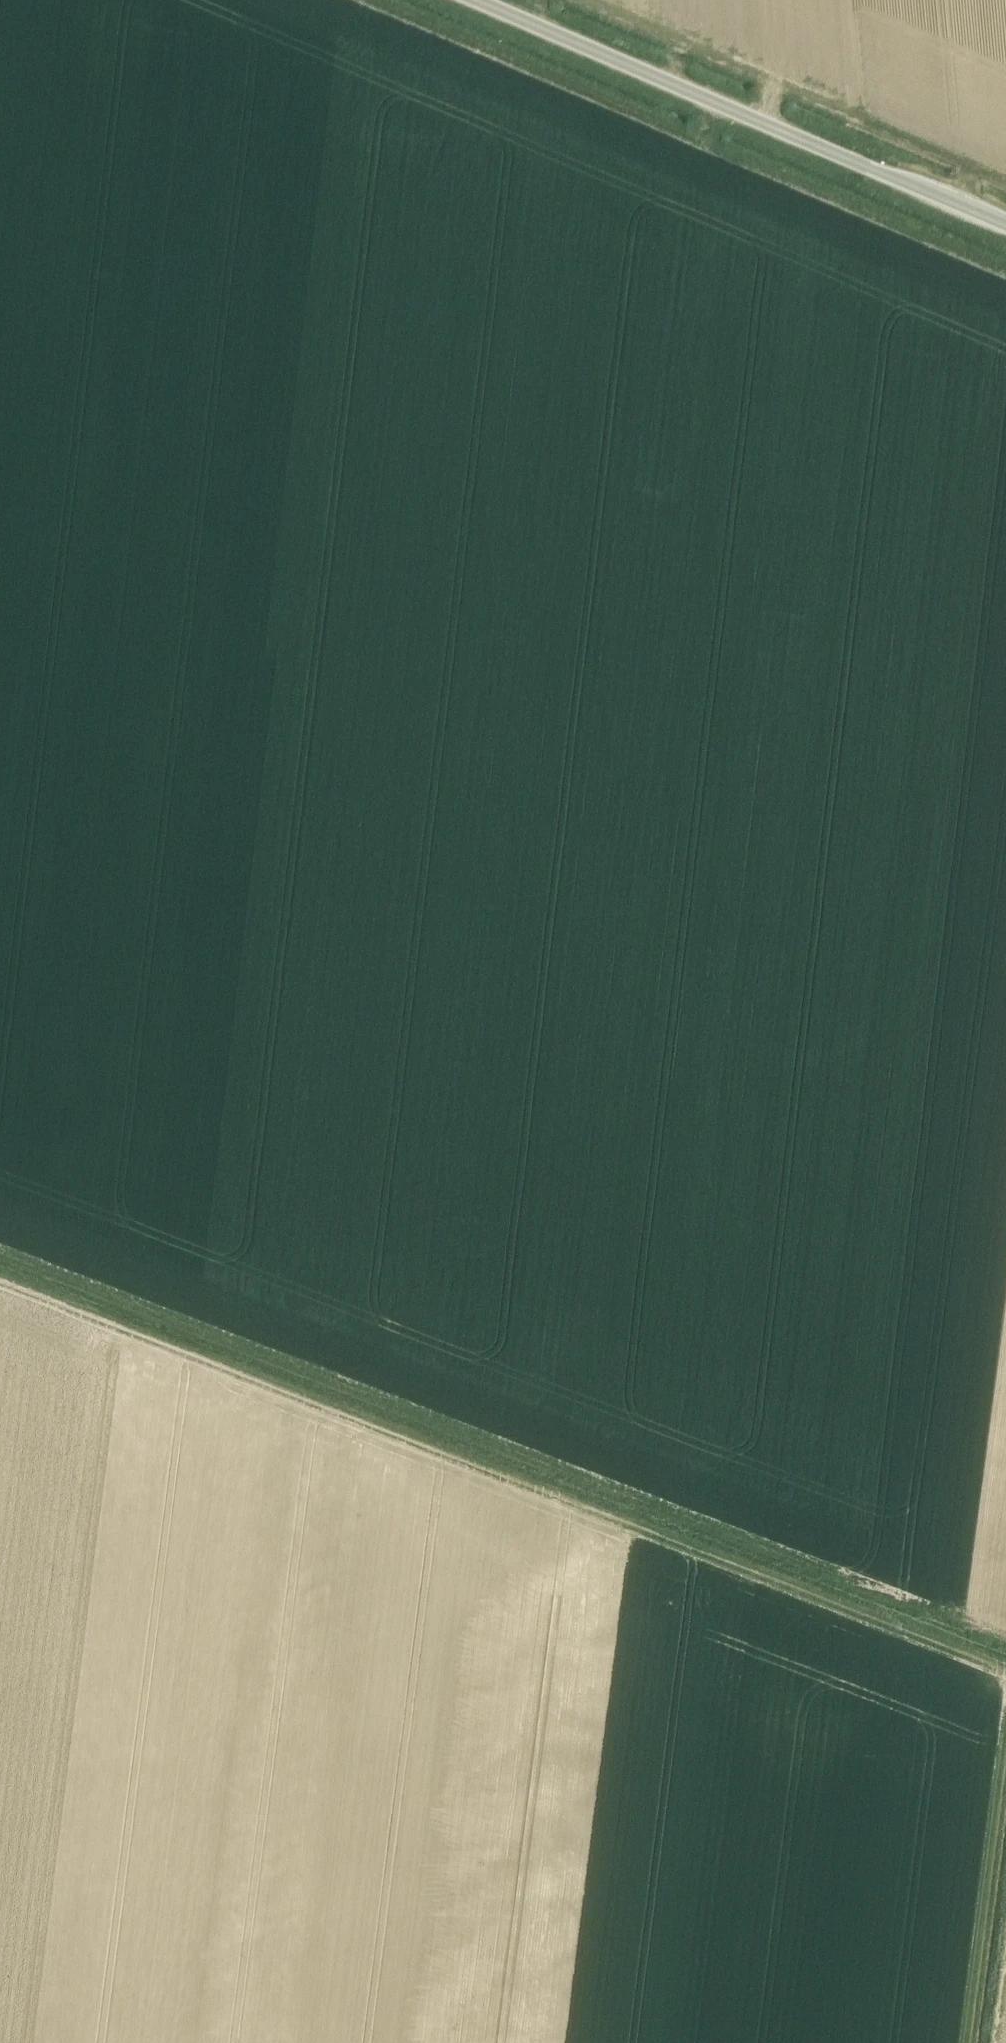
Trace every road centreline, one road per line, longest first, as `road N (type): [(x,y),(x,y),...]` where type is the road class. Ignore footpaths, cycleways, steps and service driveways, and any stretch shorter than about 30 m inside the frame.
road 1 (unclassified): [(1005,217),(502,0)]

